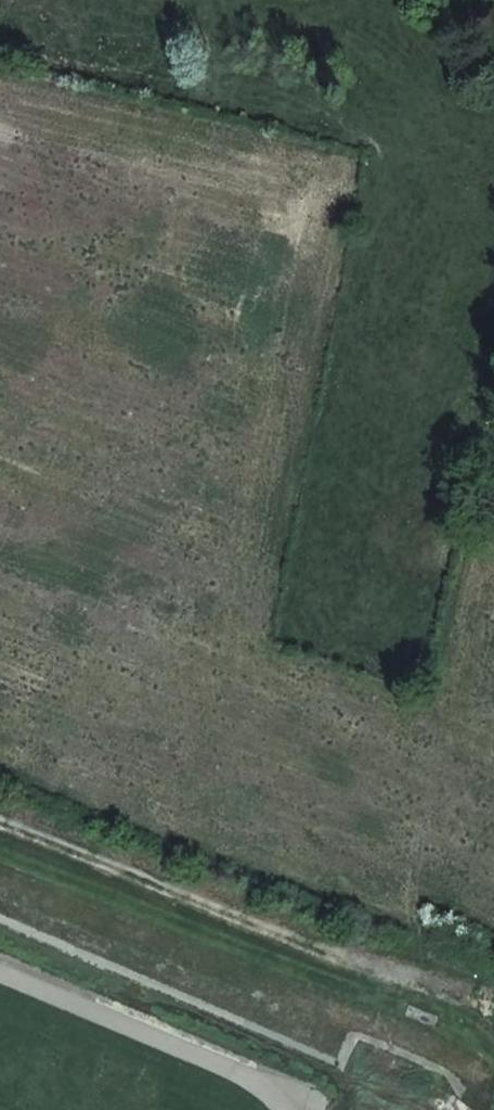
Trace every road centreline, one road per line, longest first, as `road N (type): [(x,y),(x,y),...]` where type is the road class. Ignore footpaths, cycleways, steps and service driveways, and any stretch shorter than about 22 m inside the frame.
road 1 (track): [(0,812),(482,1010)]

